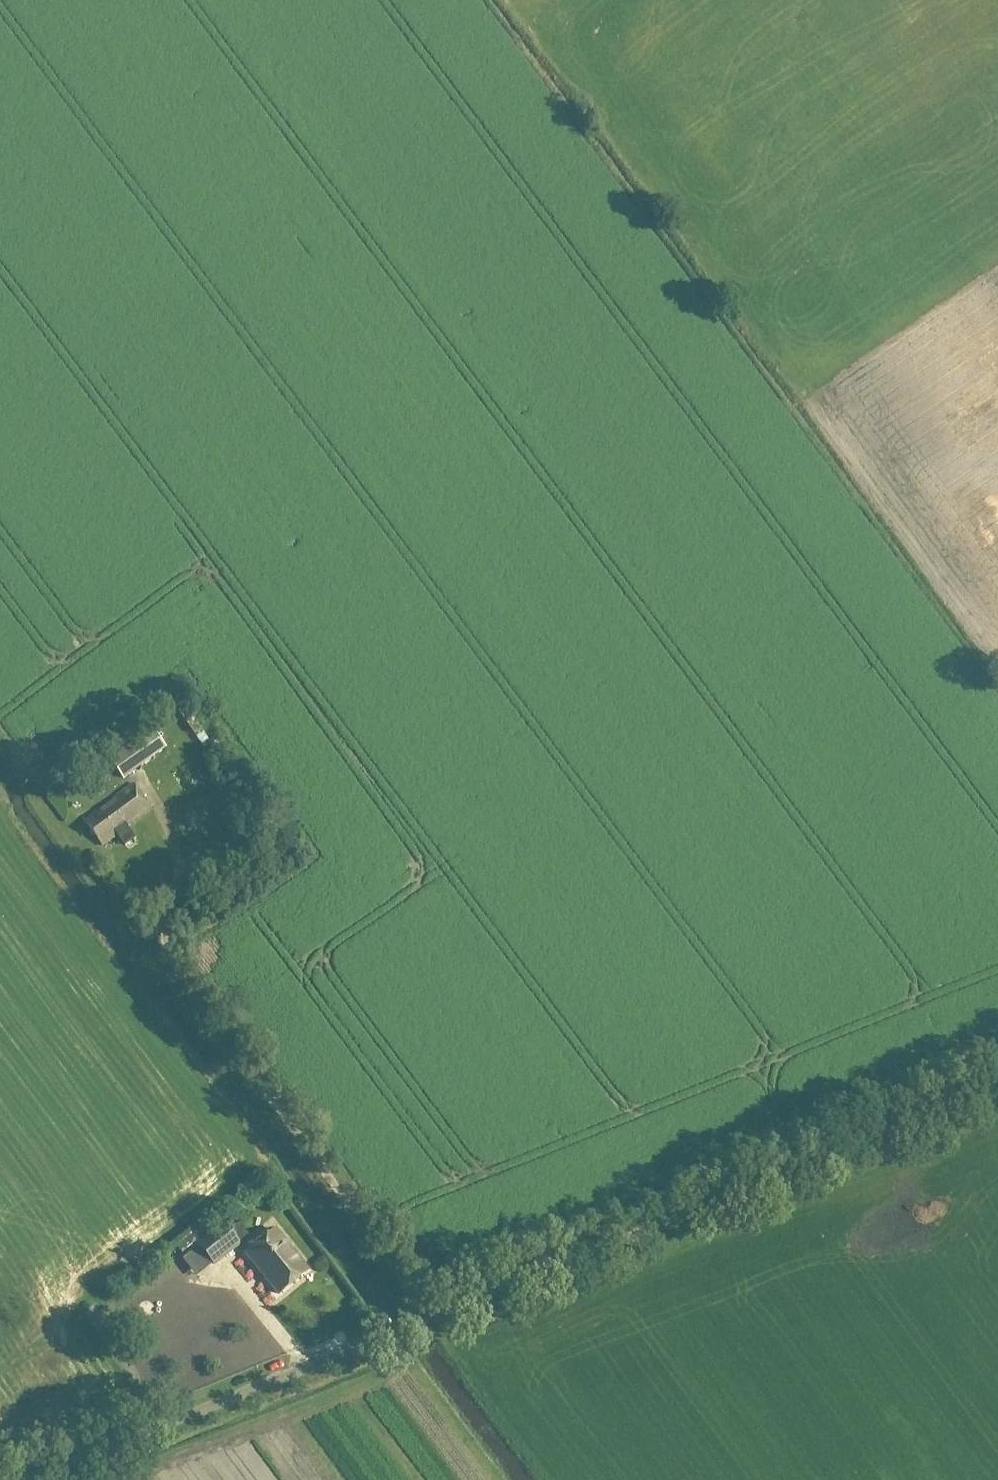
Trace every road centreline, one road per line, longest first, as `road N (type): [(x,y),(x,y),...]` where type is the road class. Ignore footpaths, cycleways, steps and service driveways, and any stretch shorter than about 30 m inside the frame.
road 1 (unclassified): [(46,1479),(997,1091)]

